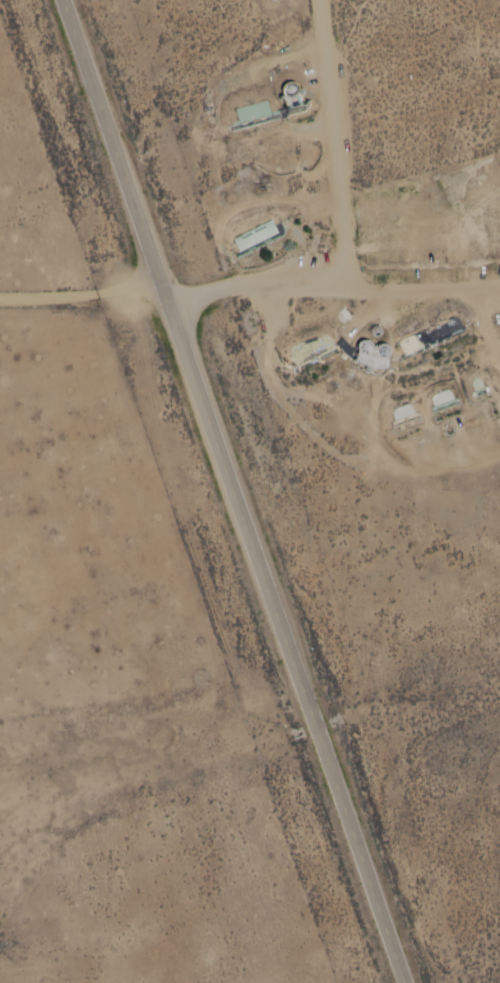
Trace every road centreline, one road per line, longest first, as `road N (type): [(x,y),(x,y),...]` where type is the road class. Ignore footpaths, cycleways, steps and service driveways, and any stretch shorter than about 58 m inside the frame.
road 1 (primary): [(66,0),(171,312),(292,603),(417,982)]
road 2 (residential): [(171,312),(198,297),(271,281),(499,282)]
road 3 (residential): [(347,281),(322,0)]
road 4 (residential): [(341,765),(499,739)]

